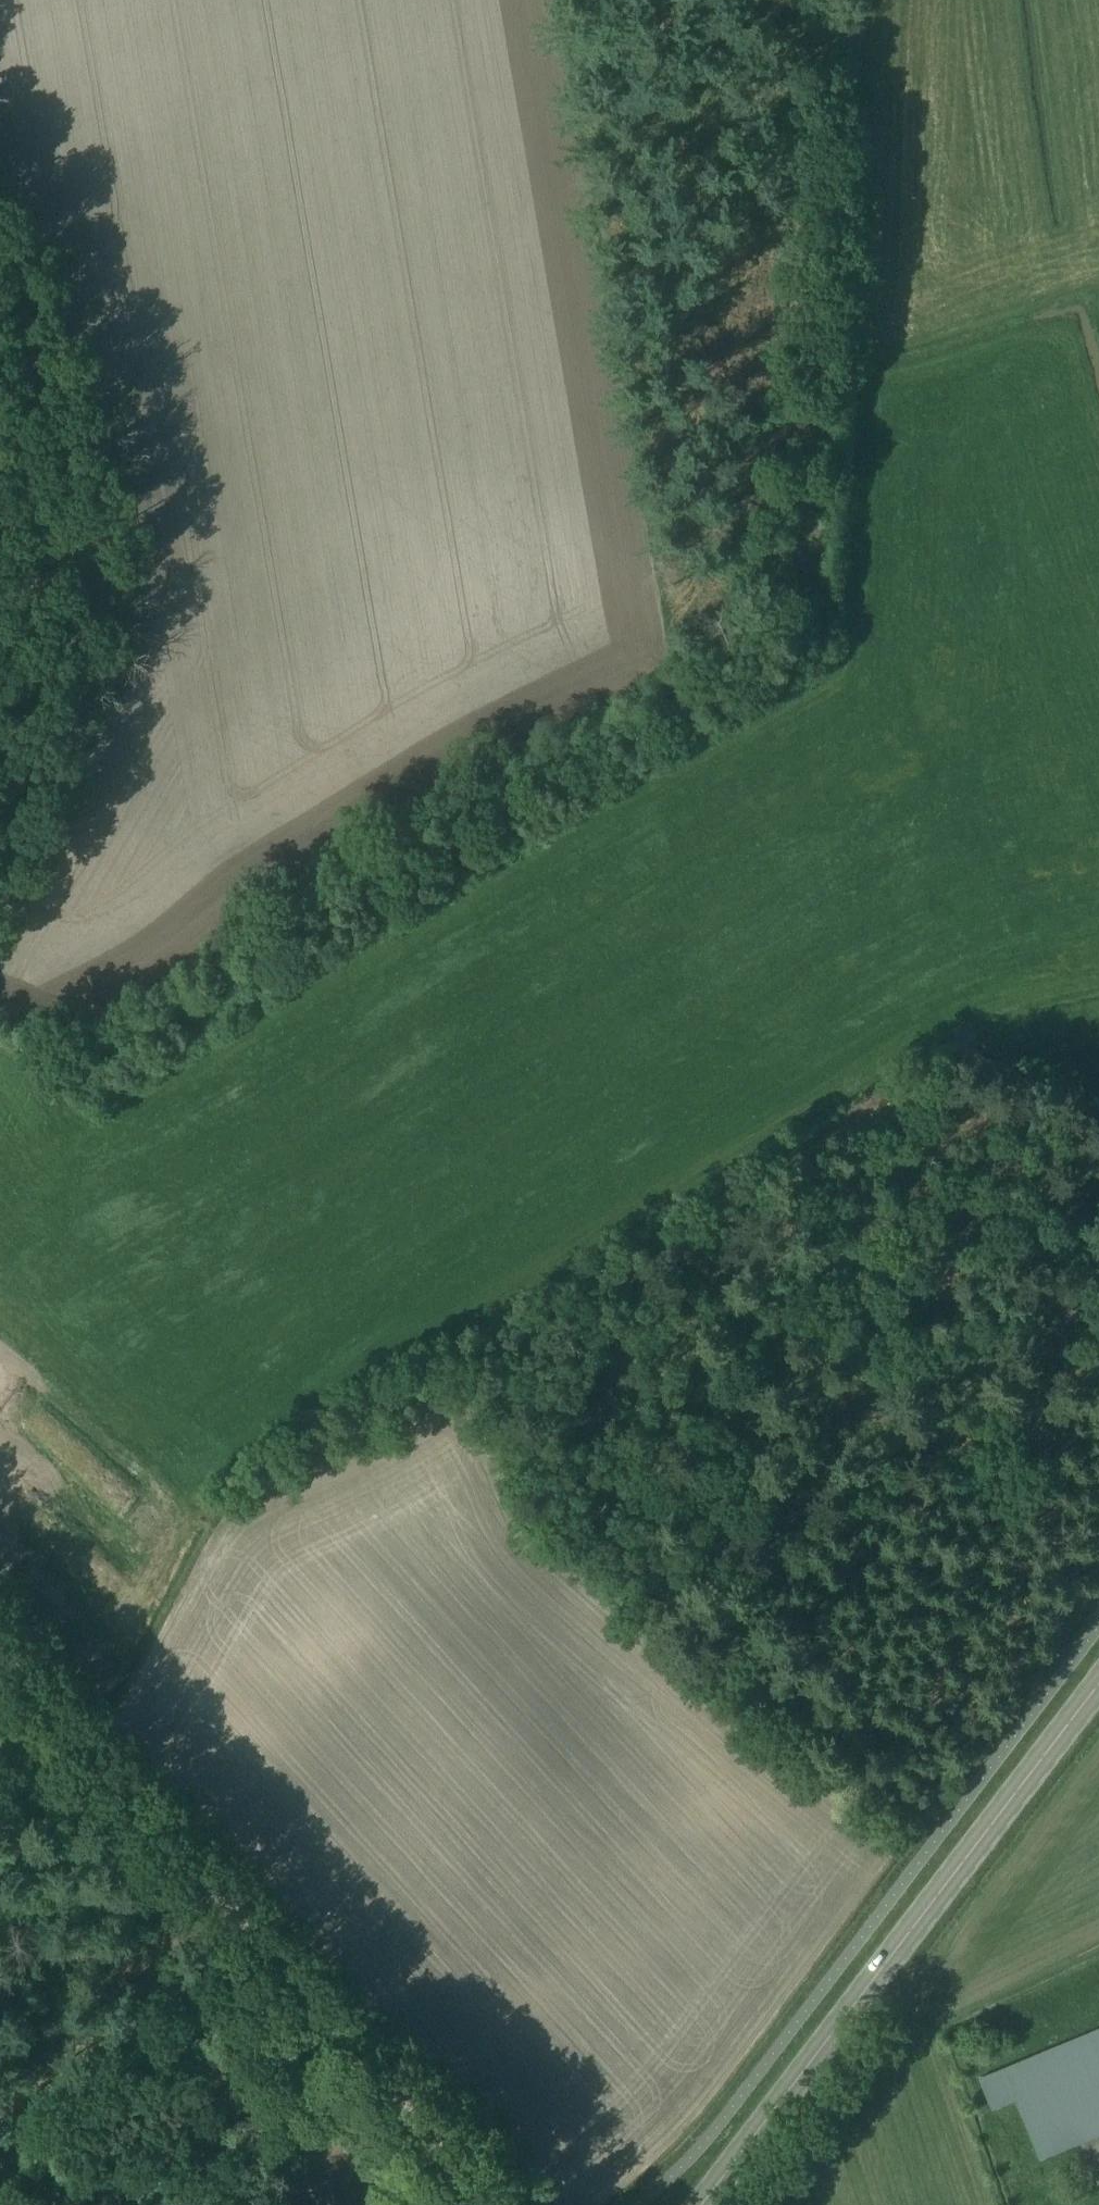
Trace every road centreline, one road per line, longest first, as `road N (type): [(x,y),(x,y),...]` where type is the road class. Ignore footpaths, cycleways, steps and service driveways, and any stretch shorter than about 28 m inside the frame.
road 1 (primary): [(697,2204),(1098,1683)]

